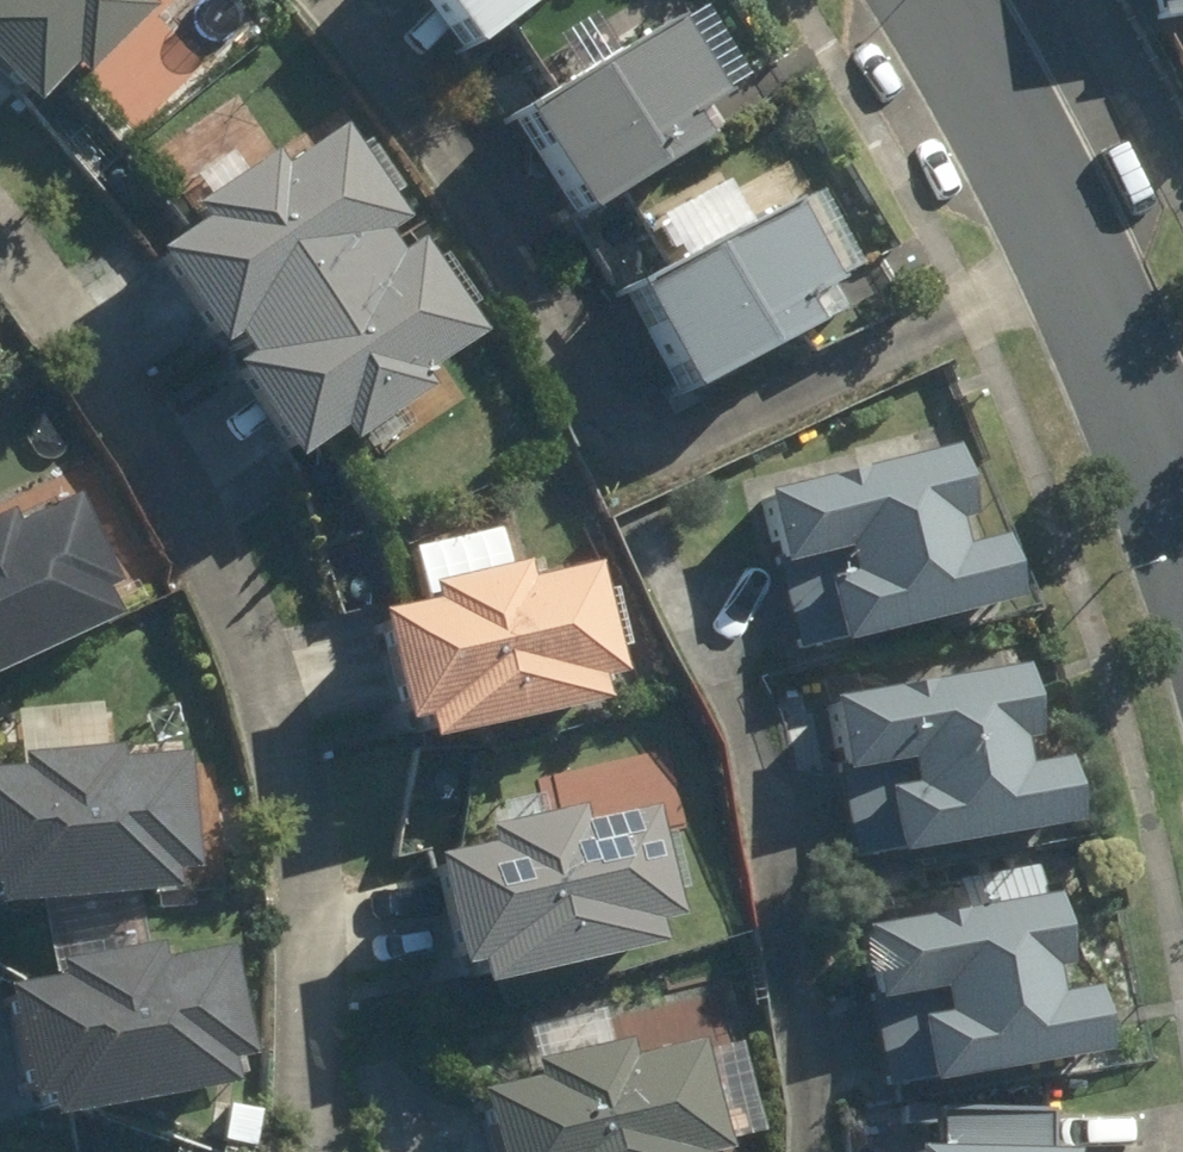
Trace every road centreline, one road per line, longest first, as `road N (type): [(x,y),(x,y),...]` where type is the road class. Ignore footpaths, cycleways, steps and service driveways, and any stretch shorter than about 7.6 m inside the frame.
road 1 (residential): [(934,0),(1087,251),(1182,486)]

